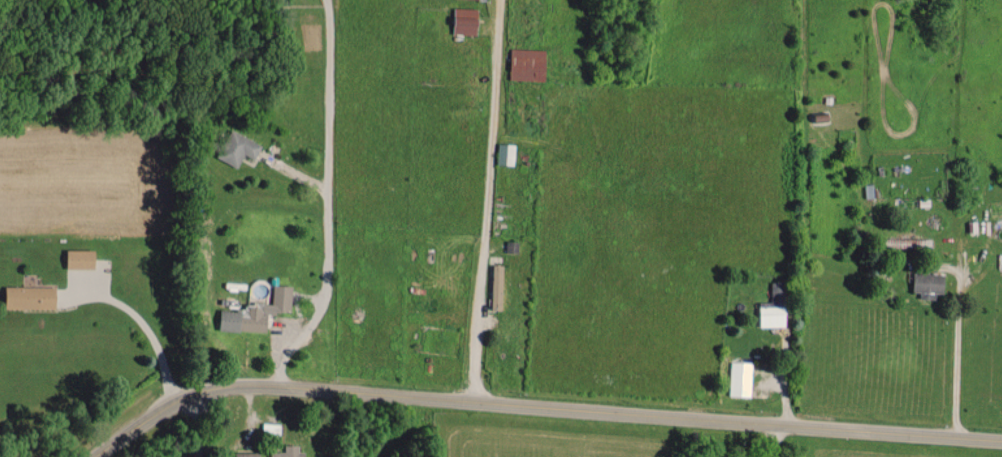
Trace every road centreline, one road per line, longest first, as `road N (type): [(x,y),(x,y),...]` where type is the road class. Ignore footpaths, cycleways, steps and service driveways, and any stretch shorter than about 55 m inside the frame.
road 1 (primary): [(92,456),(176,401),(247,385),(1001,443)]

